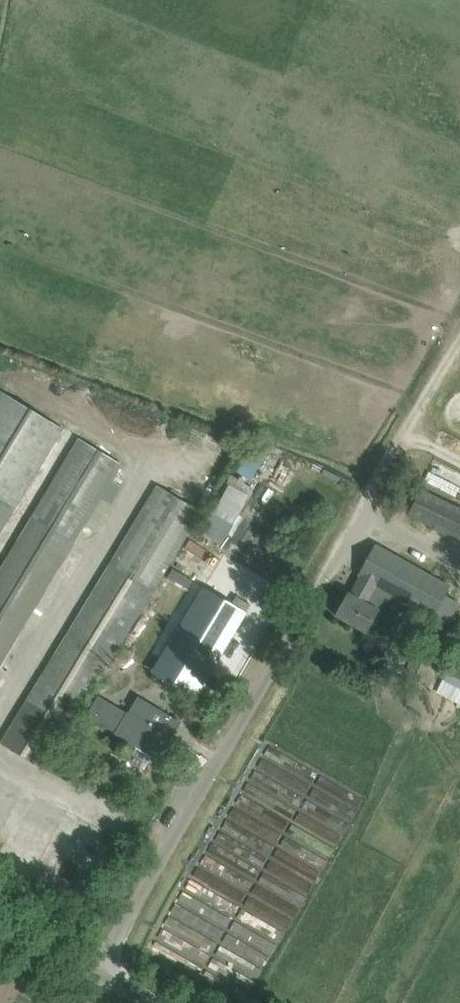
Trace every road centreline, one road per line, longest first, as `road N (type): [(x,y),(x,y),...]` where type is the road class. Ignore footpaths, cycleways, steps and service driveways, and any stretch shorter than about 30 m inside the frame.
road 1 (unclassified): [(157,1002),(0,928)]
road 2 (track): [(459,342),(383,475)]

